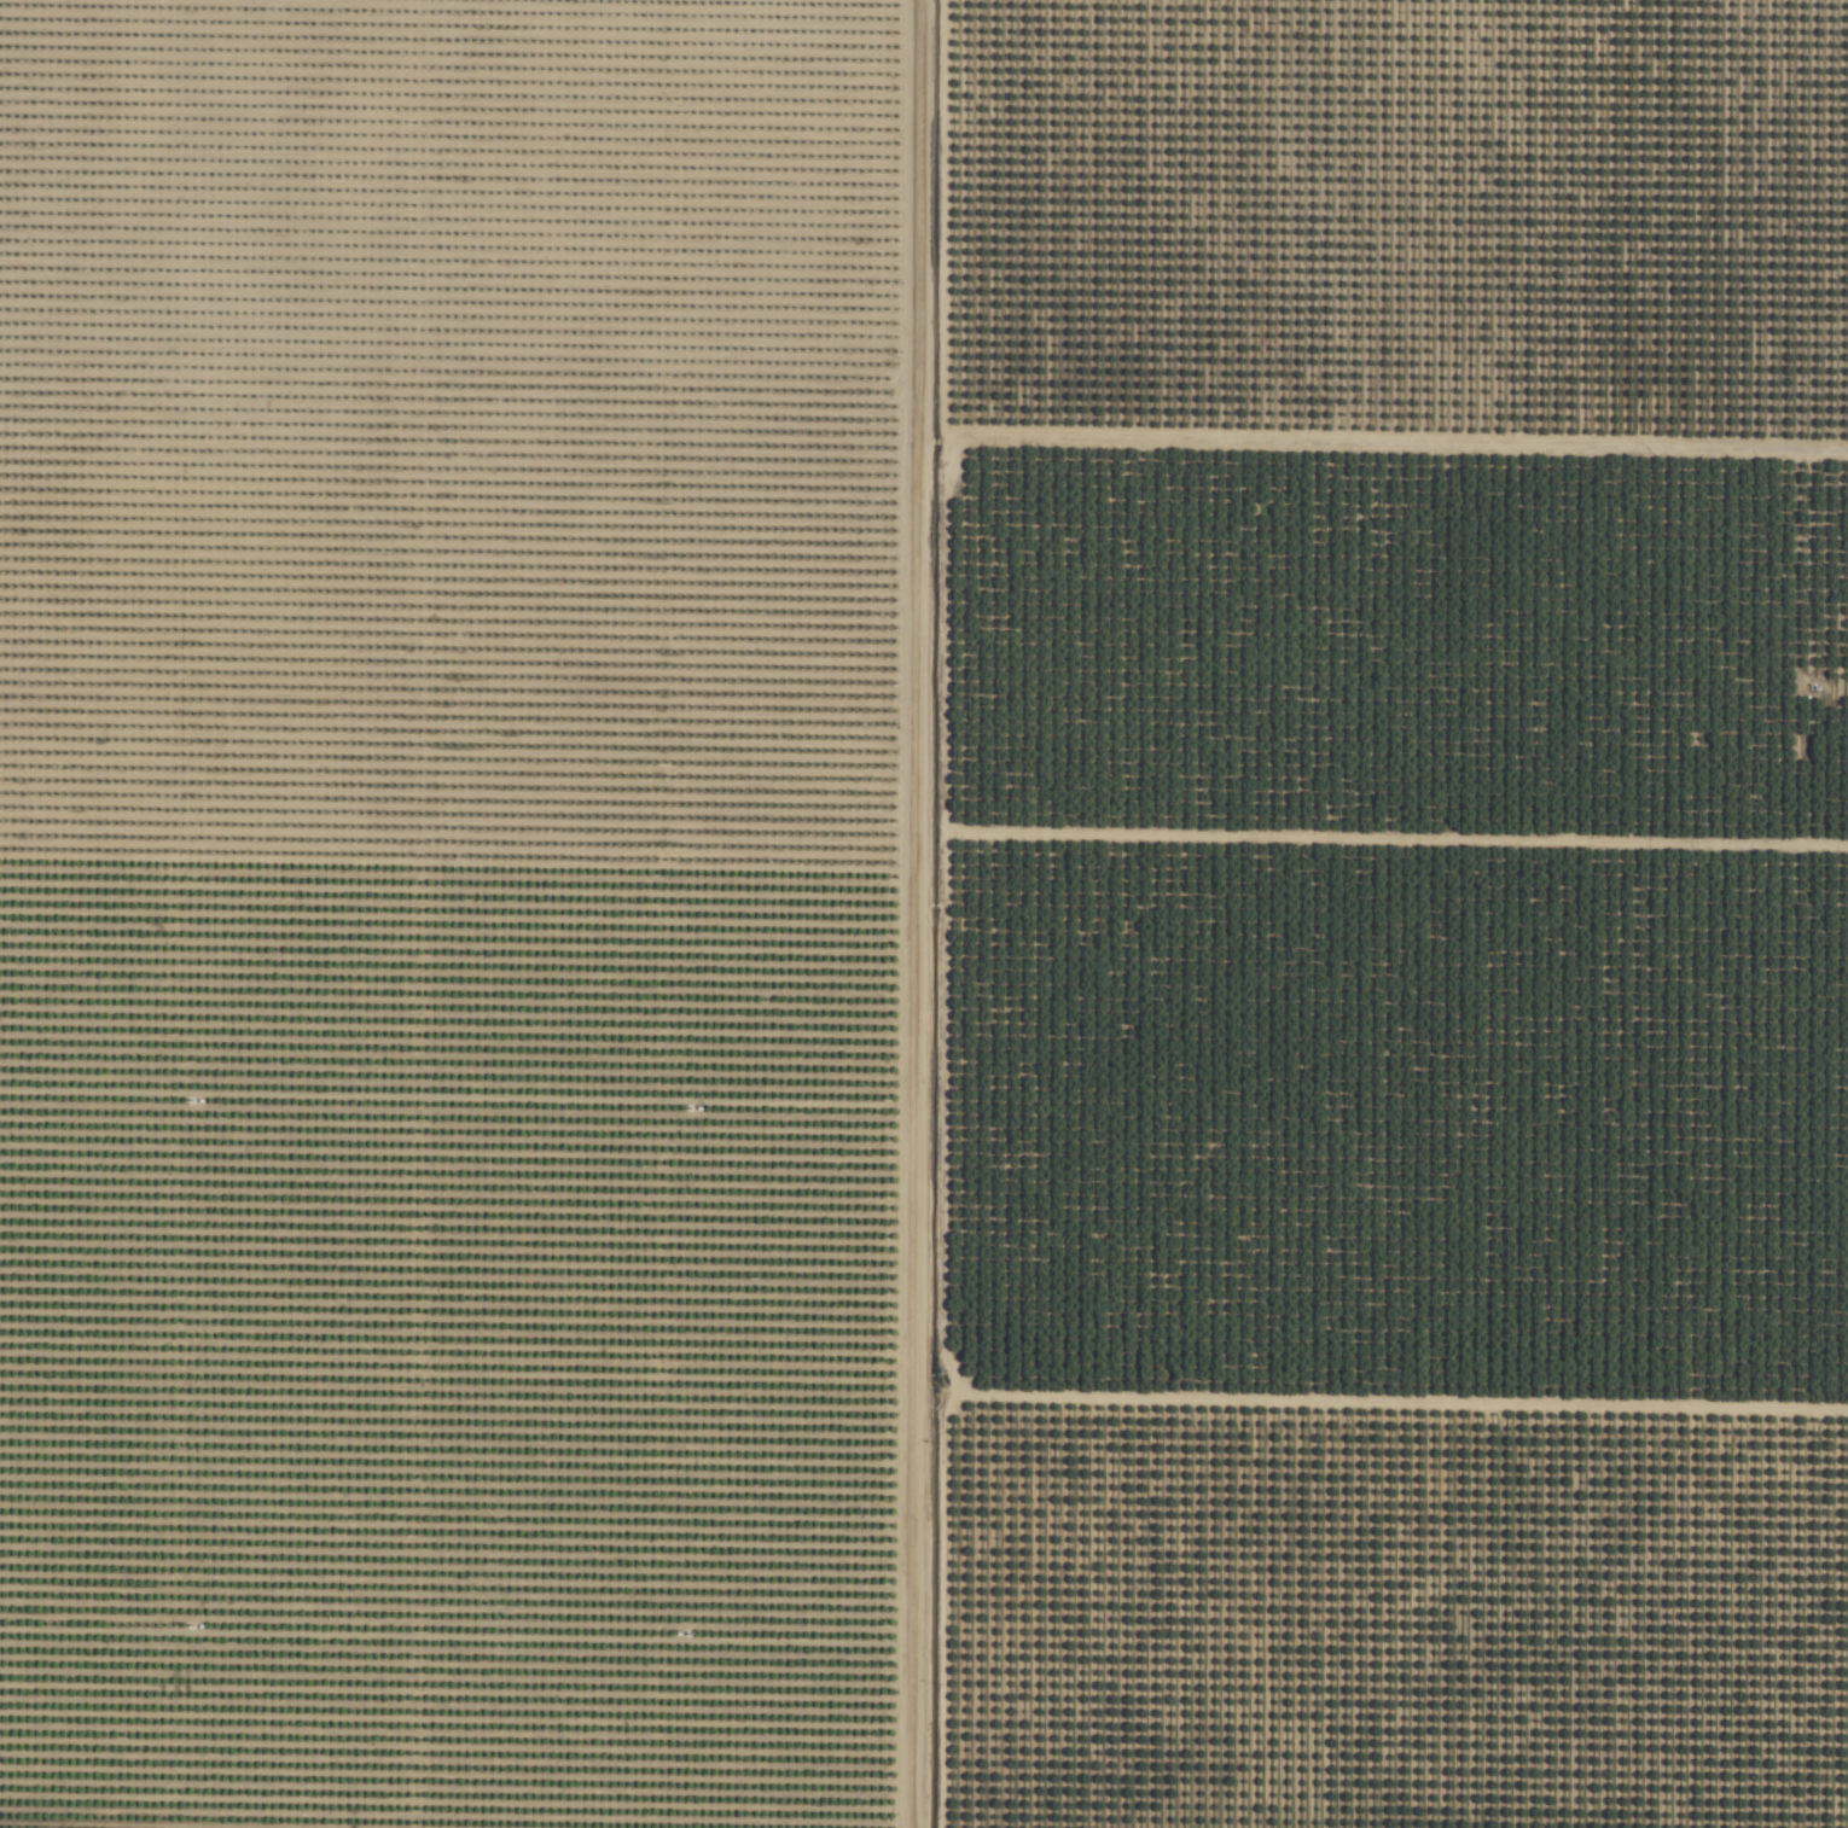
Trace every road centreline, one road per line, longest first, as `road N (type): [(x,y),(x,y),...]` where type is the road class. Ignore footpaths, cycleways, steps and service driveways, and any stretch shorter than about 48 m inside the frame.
road 1 (track): [(0,341),(803,356)]

